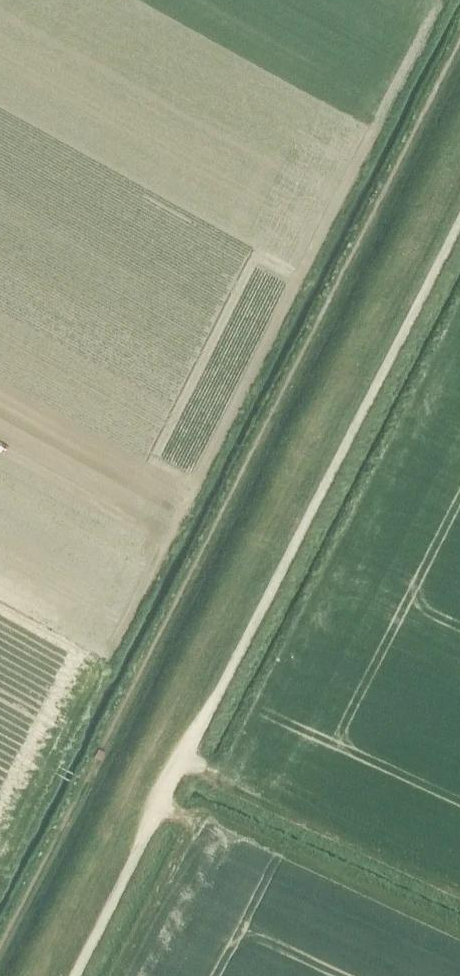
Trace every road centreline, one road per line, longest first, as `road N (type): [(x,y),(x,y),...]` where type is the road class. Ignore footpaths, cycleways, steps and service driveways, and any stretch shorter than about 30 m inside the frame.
road 1 (track): [(0,950),(459,41)]
road 2 (unclassified): [(76,975),(459,227)]

